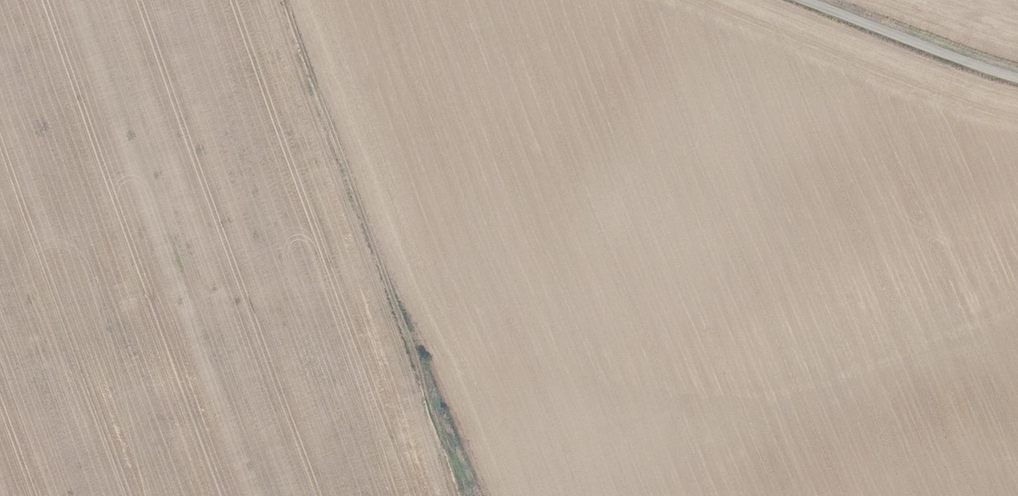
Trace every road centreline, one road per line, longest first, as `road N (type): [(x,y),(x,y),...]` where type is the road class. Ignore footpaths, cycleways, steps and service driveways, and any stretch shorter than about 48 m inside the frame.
road 1 (track): [(493,495),(401,294),(291,0)]
road 2 (unclassified): [(803,0),(1017,79)]

